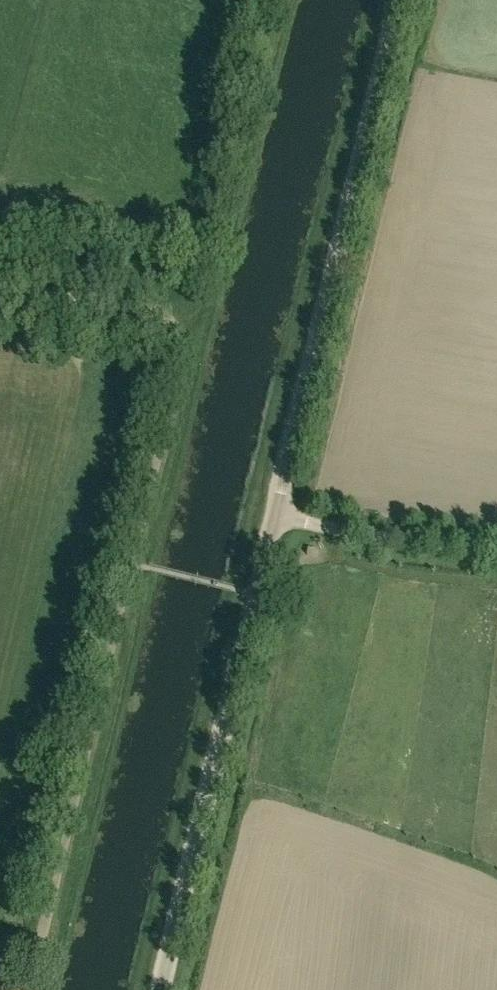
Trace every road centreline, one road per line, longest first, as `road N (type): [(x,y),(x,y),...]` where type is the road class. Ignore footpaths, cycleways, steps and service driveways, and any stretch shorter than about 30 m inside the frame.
road 1 (unclassified): [(161,989),(399,0)]
road 2 (track): [(135,567),(35,977),(20,989)]
road 3 (track): [(0,293),(125,301),(163,313),(183,334),(187,353),(135,567)]
road 4 (track): [(496,550),(275,513)]

